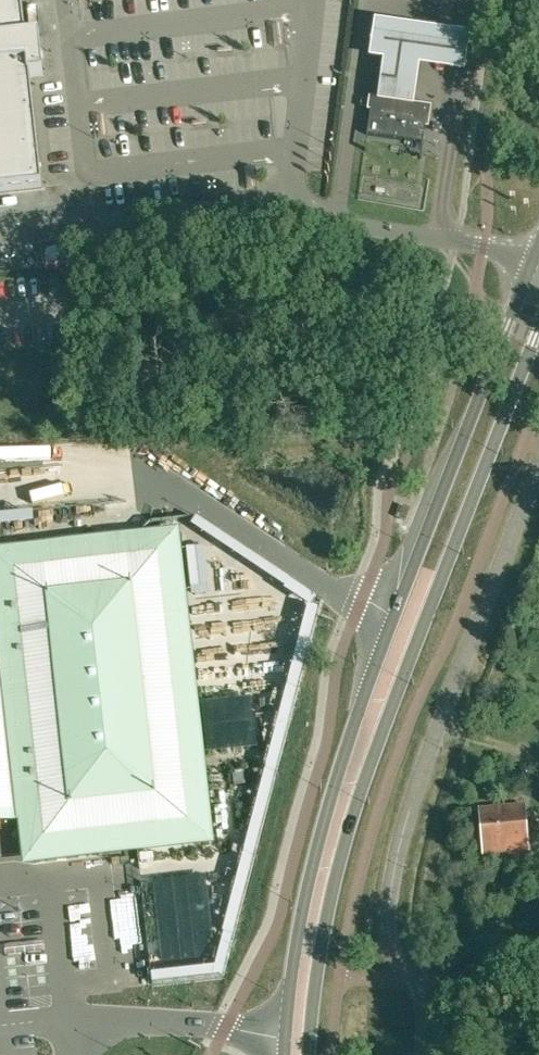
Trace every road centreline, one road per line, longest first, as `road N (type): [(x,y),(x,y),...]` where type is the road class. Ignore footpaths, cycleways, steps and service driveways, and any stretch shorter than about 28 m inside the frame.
road 1 (secondary): [(297,1054),(309,935),(353,773),(538,286)]
road 2 (unclassified): [(424,1054),(425,1004),(389,923),(405,835),(443,728)]
road 3 (unclassified): [(443,728),(538,479)]

